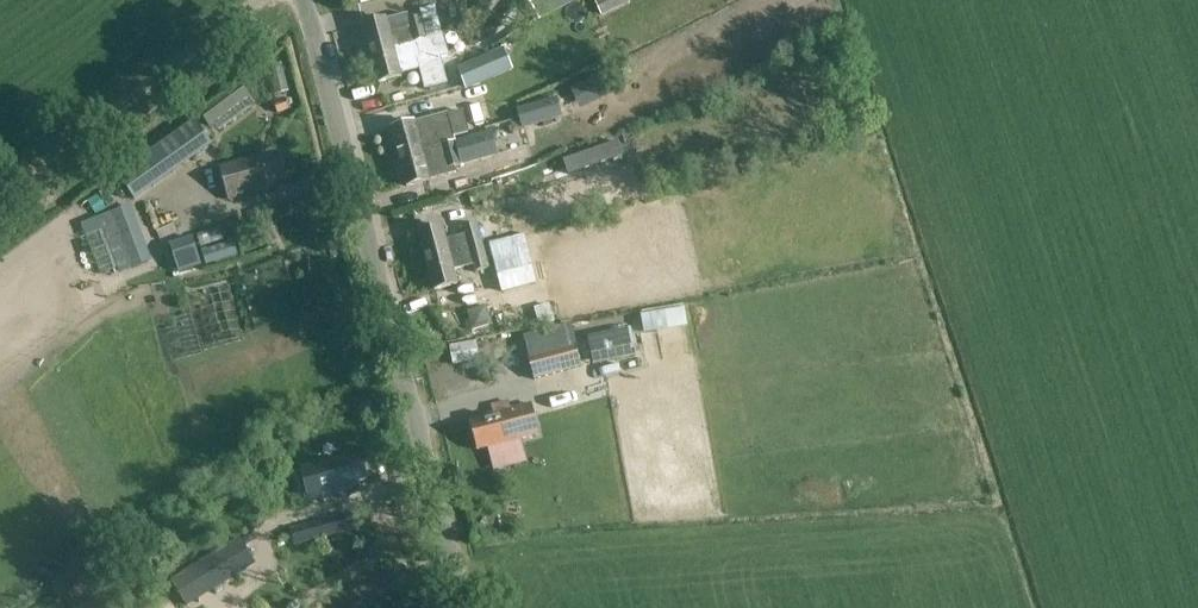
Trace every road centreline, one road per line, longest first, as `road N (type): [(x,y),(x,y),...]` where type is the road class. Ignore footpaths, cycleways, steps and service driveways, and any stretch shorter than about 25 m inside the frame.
road 1 (unclassified): [(464,607),(304,0)]
road 2 (track): [(0,189),(261,0)]

